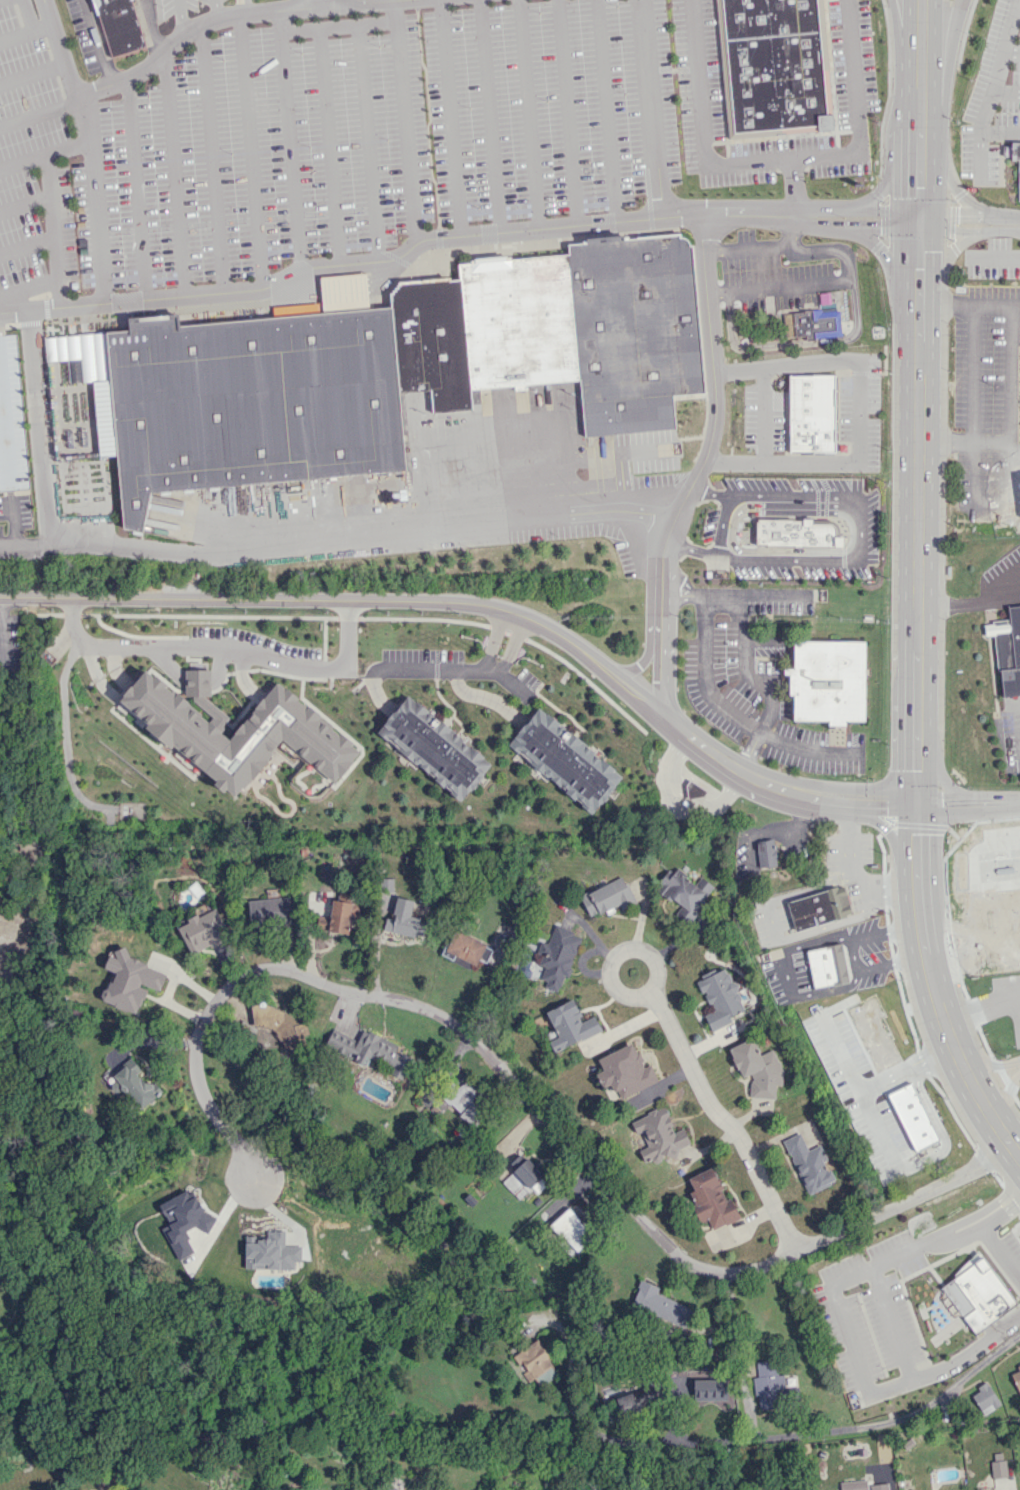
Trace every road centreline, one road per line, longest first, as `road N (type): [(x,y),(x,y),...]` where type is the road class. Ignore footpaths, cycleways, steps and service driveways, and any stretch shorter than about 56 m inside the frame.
road 1 (residential): [(1011,1148),(794,1253),(726,1274),(679,1256),(461,1030),(427,1008),(275,968),(226,986),(195,1051),(198,1085),(256,1189)]
road 2 (tertiary): [(658,714),(556,633),(489,606),(0,596)]
road 3 (residential): [(794,1253),(652,996),(654,962),(638,950),(614,955),(608,973),(619,993),(652,996)]
road 4 (primary): [(919,303),(915,734)]
road 5 (residential): [(1019,1336),(893,1424),(685,1443)]
road 6 (tertiary): [(838,805),(757,786),(658,714)]
road 7 (primary): [(916,875),(927,972),(955,1054)]
road 8 (primary): [(920,121),(919,303)]
road 9 (primary): [(915,734),(916,875)]
road 10 (primary): [(989,216),(955,190),(920,121)]

